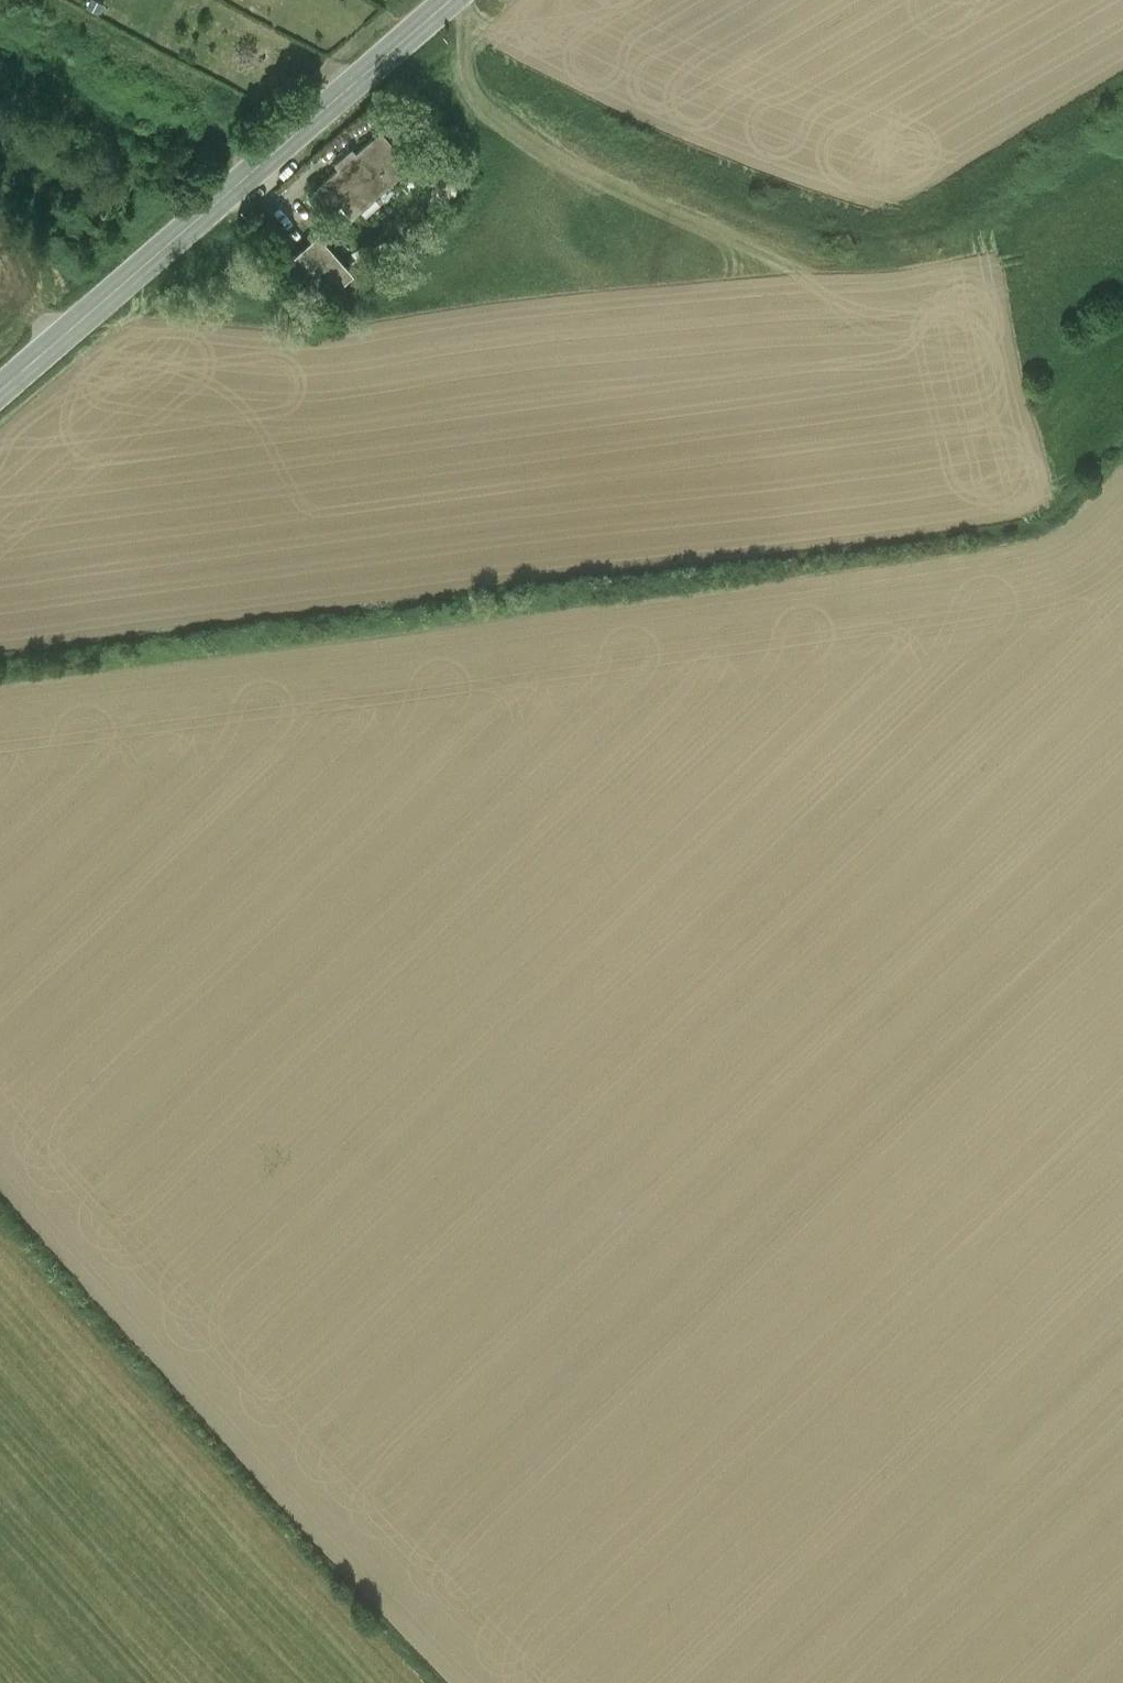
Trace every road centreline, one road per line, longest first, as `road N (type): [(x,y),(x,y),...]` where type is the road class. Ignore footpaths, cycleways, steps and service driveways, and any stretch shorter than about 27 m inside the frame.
road 1 (secondary): [(0,387),(445,0)]

